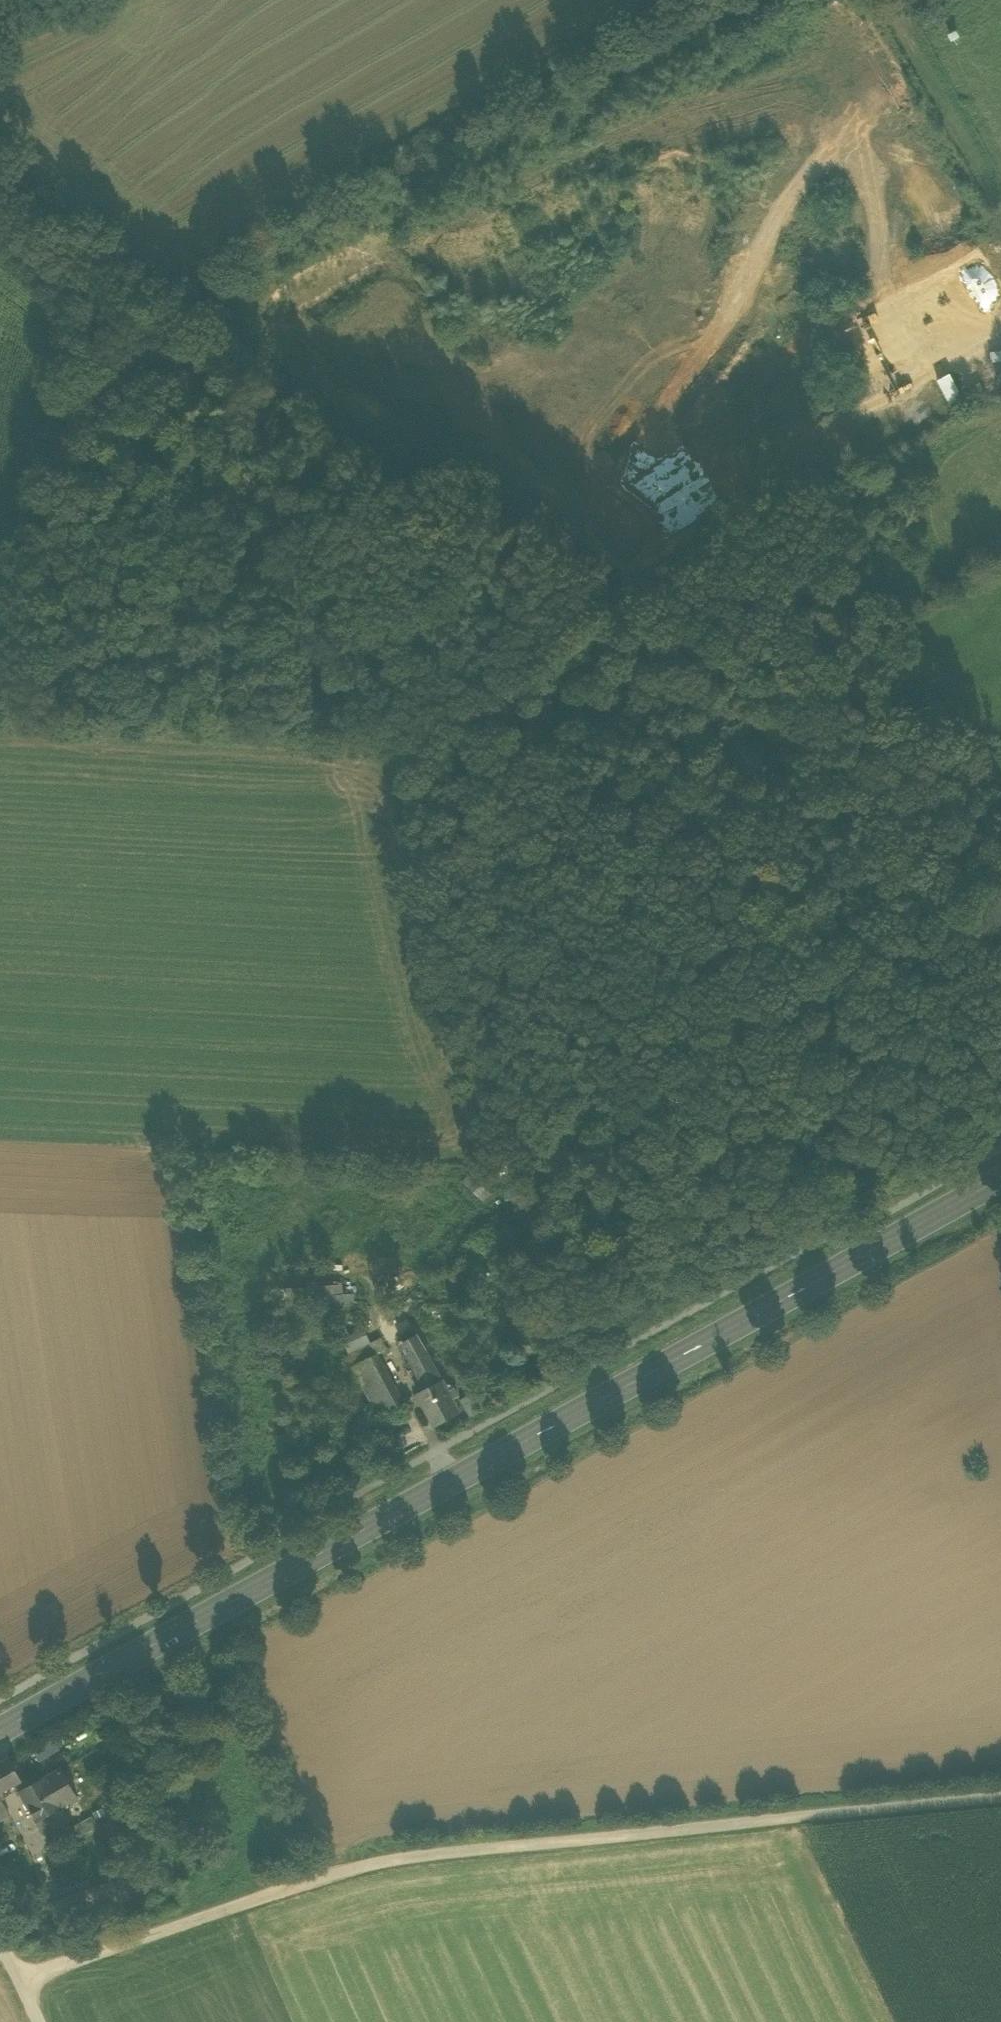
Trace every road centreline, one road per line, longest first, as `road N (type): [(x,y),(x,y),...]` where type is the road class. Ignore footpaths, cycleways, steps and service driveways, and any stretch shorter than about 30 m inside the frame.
road 1 (primary): [(0,1731),(1000,1177)]
road 2 (track): [(18,1972),(386,1852),(1000,1792)]

